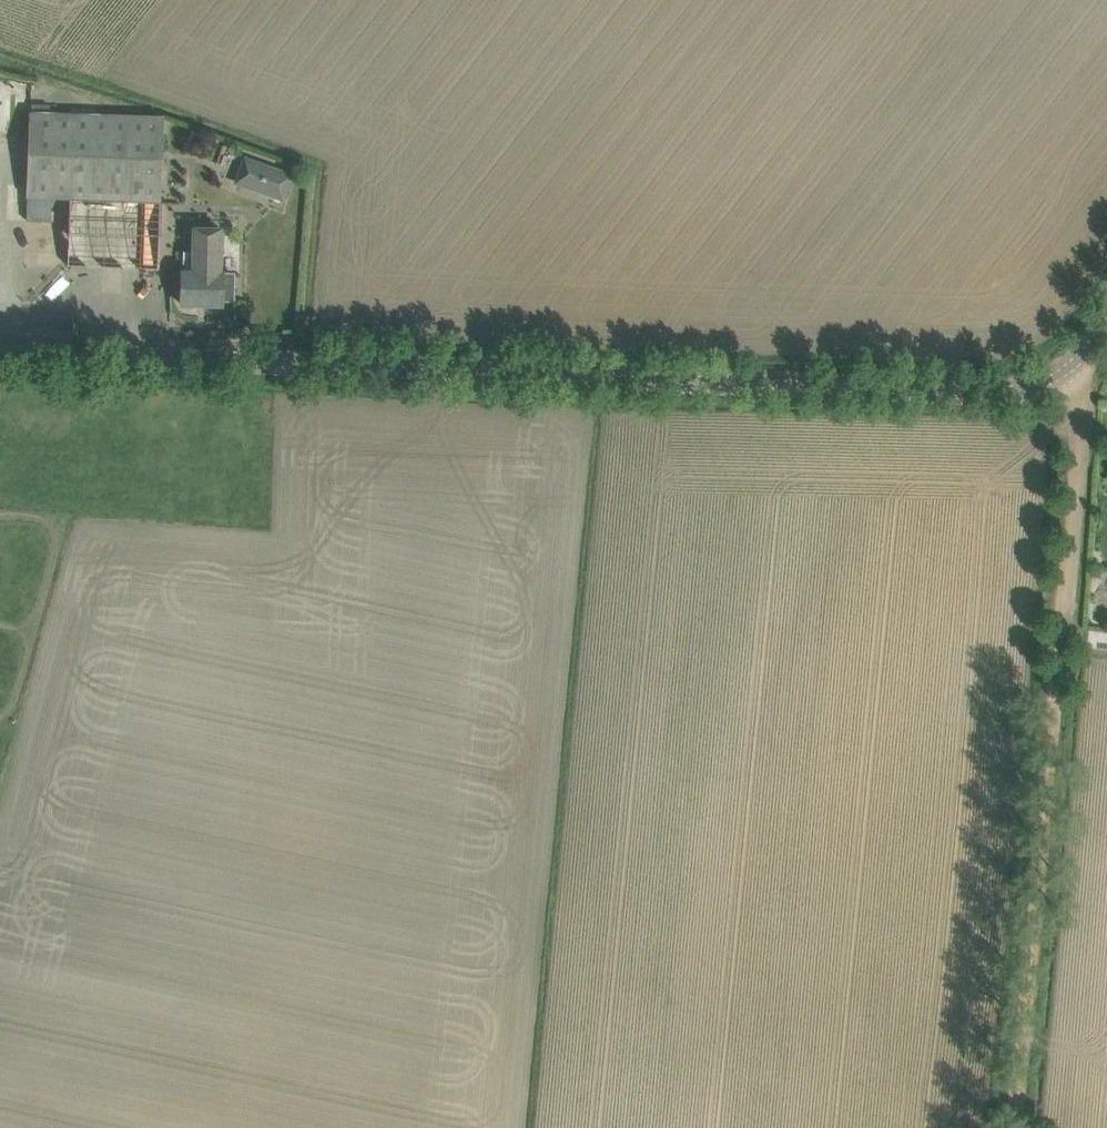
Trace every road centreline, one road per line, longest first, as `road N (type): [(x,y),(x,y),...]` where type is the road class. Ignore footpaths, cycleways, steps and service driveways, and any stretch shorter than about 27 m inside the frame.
road 1 (unclassified): [(0,356),(607,385),(1009,391),(1065,373),(1106,329)]
road 2 (track): [(1065,373),(1002,1127)]

